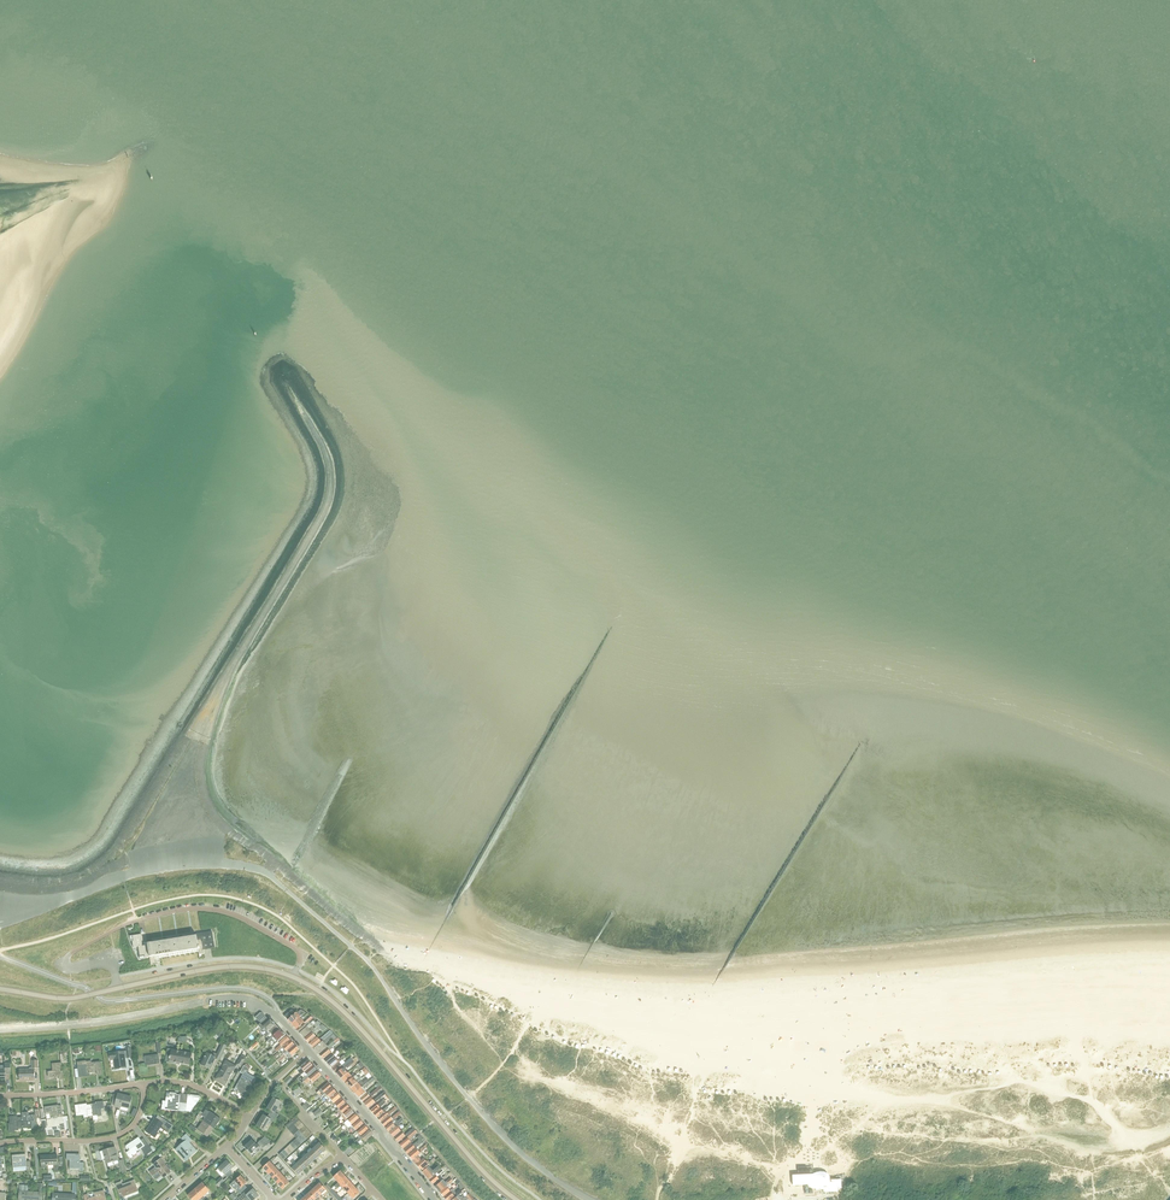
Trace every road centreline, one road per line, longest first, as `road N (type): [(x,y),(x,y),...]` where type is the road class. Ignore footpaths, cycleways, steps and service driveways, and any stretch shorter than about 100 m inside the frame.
road 1 (unclassified): [(0,989),(72,998),(237,967),(294,977),(363,1030),(518,1199)]
road 2 (unclassified): [(0,1028),(205,1000)]
road 3 (residential): [(310,1052),(435,1199)]
road 4 (residential): [(0,1143),(118,1136),(139,1117),(144,1083)]
road 5 (residential): [(0,1096),(144,1083)]
road 6 (residential): [(383,1199),(346,1158),(283,1199)]
road 7 (residential): [(205,1000),(258,1003),(310,1052)]

